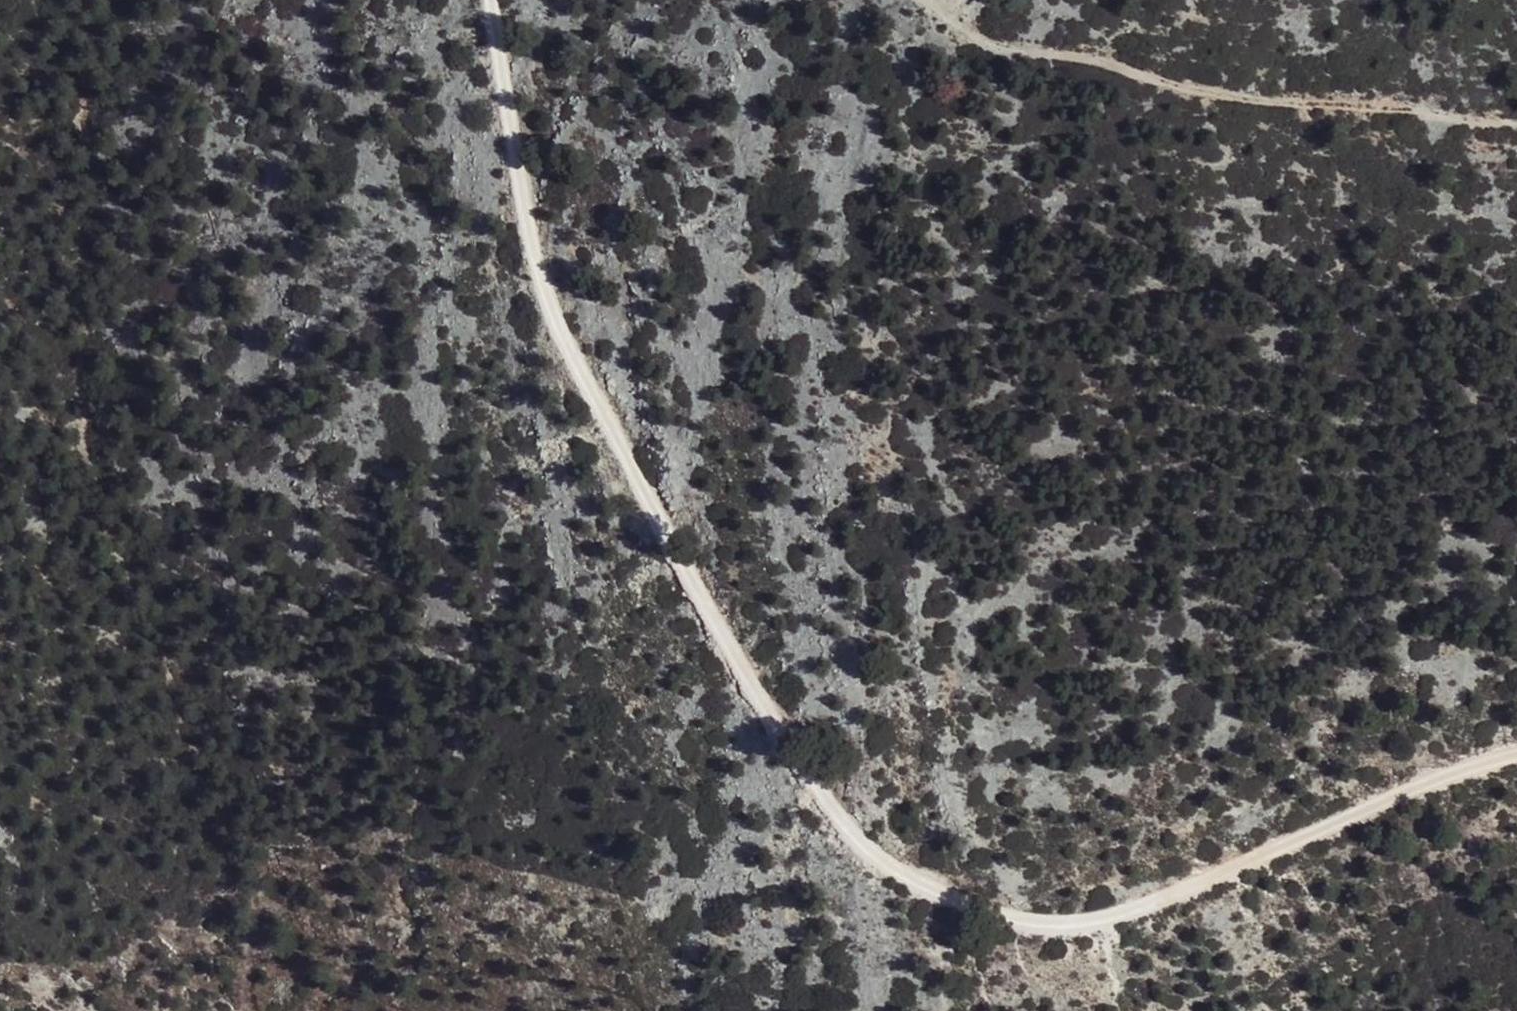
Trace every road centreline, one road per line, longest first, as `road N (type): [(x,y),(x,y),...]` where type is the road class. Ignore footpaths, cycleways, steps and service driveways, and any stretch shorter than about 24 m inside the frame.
road 1 (track): [(491,0),(532,258),(553,319),(705,606),(828,801),(875,854),(932,890),(1020,920),(1108,921),(1465,770),(1516,757)]
road 2 (track): [(934,0),(974,35),(1022,52),(1109,56),(1169,87),(1516,124)]

